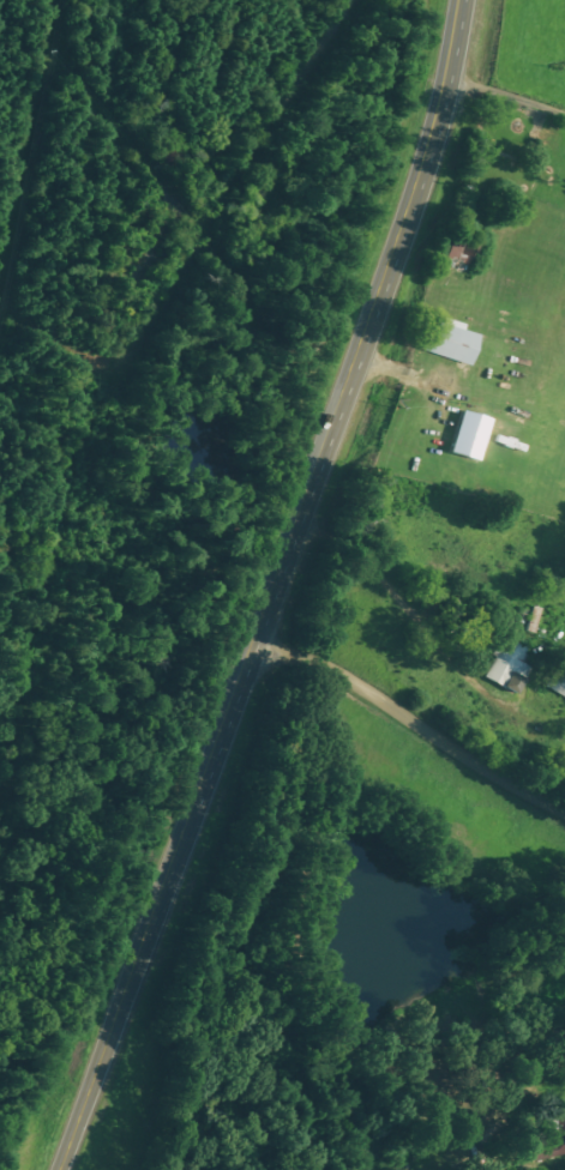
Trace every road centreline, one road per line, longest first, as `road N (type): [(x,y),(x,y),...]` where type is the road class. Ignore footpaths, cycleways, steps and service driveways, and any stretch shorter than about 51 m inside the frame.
road 1 (primary): [(71,1169),(349,406),(446,95),(463,0)]
road 2 (residential): [(564,785),(383,620),(271,620)]
road 3 (residential): [(361,0),(216,193)]

